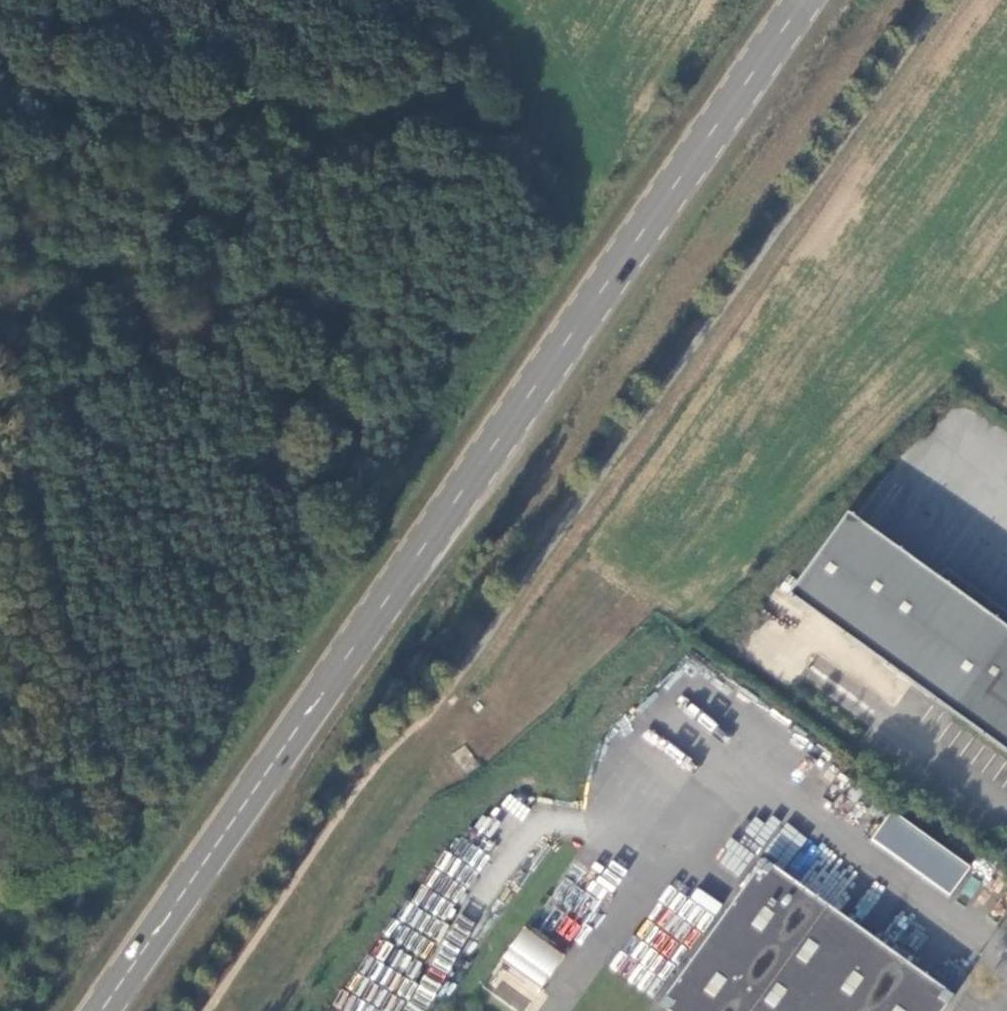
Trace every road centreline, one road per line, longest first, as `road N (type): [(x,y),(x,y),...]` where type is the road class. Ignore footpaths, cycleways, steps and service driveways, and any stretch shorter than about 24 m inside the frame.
road 1 (primary): [(801,0),(101,1010)]

